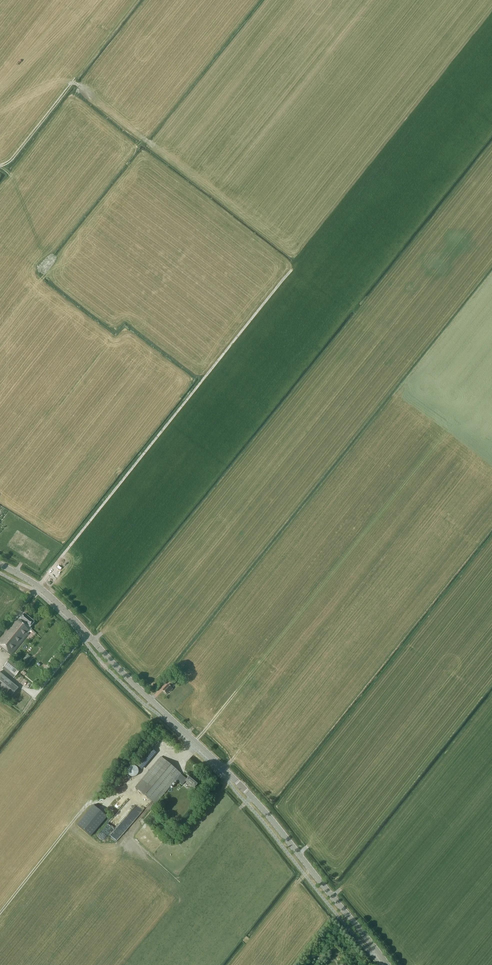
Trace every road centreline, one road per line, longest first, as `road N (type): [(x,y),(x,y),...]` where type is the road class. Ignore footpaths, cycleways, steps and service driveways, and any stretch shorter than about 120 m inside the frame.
road 1 (secondary): [(387,964),(242,787),(67,612),(0,564)]

